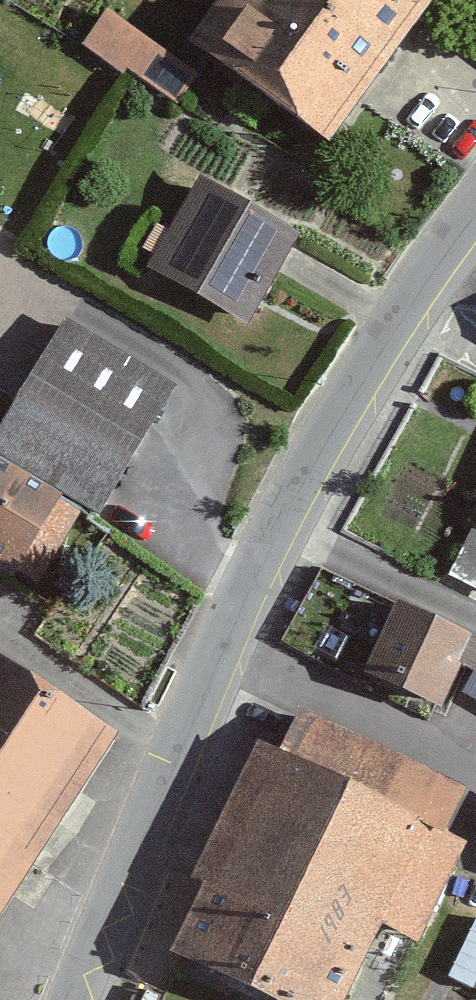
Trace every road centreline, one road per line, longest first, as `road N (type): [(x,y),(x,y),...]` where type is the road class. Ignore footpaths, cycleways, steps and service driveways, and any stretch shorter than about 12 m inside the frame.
road 1 (tertiary): [(79,999),(172,752),(419,282),(475,206)]

